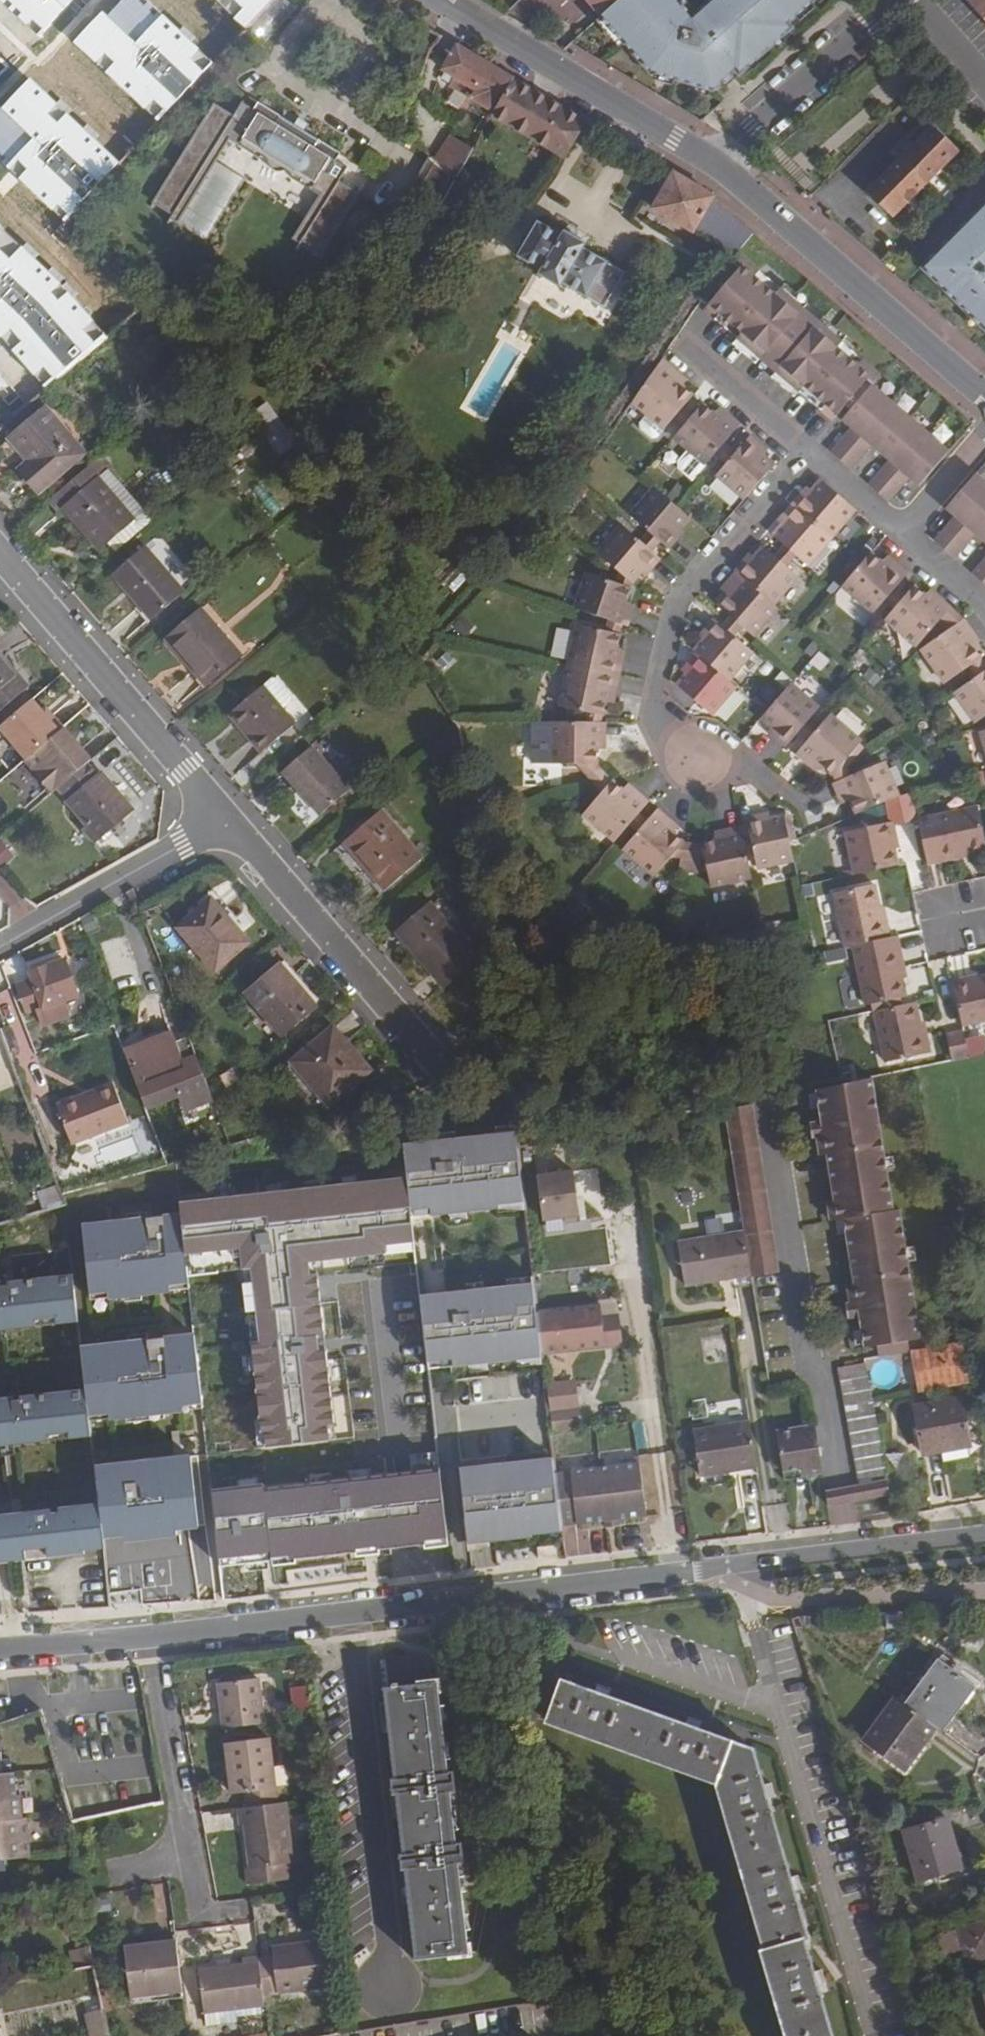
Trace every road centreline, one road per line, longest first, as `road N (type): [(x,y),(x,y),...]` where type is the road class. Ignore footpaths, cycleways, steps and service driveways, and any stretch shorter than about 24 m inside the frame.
road 1 (residential): [(144,1632),(984,1533)]
road 2 (residential): [(693,761),(654,713),(676,599),(805,454)]
road 3 (residential): [(984,406),(715,159)]
road 4 (residential): [(231,824),(0,560)]
road 5 (residential): [(450,1069),(231,824)]
road 6 (residential): [(715,159),(434,0)]
road 7 (residential): [(201,1915),(144,1632)]
road 8 (residential): [(231,824),(0,953)]
road 9 (residential): [(888,0),(715,159)]
road 10 (residential): [(805,454),(679,347)]
road 11 (residential): [(0,1645),(144,1632)]
road 12 (residential): [(984,437),(898,534)]
road 13 (residential): [(898,534),(805,454)]

